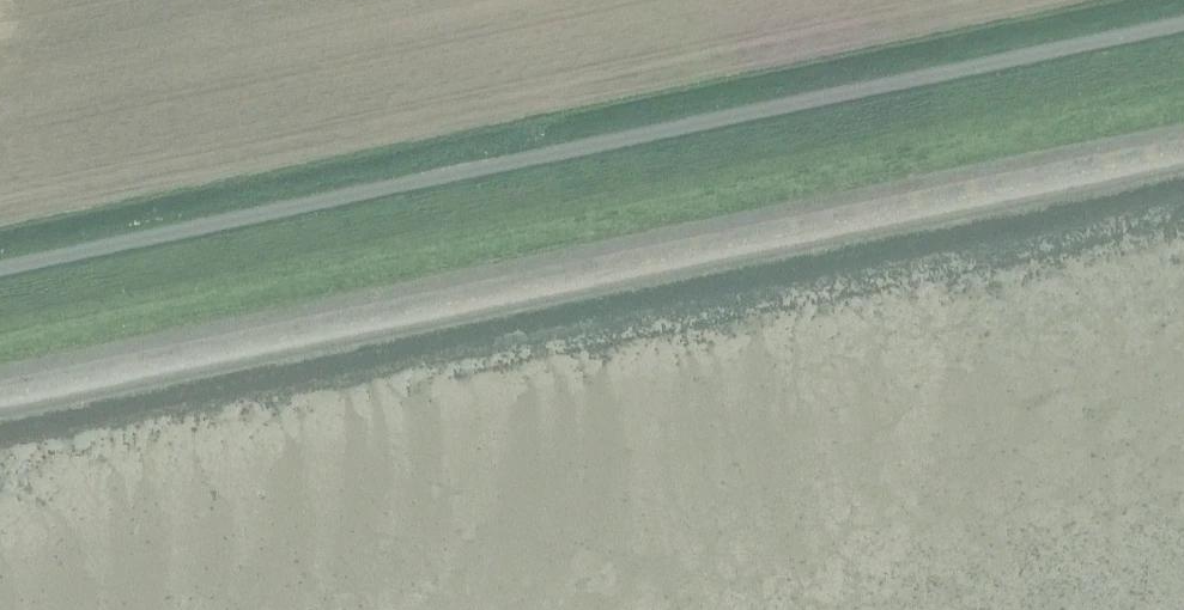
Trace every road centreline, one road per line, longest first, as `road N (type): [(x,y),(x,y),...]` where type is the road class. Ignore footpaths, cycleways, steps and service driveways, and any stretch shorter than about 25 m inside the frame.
road 1 (unclassified): [(0,287),(1183,21)]

